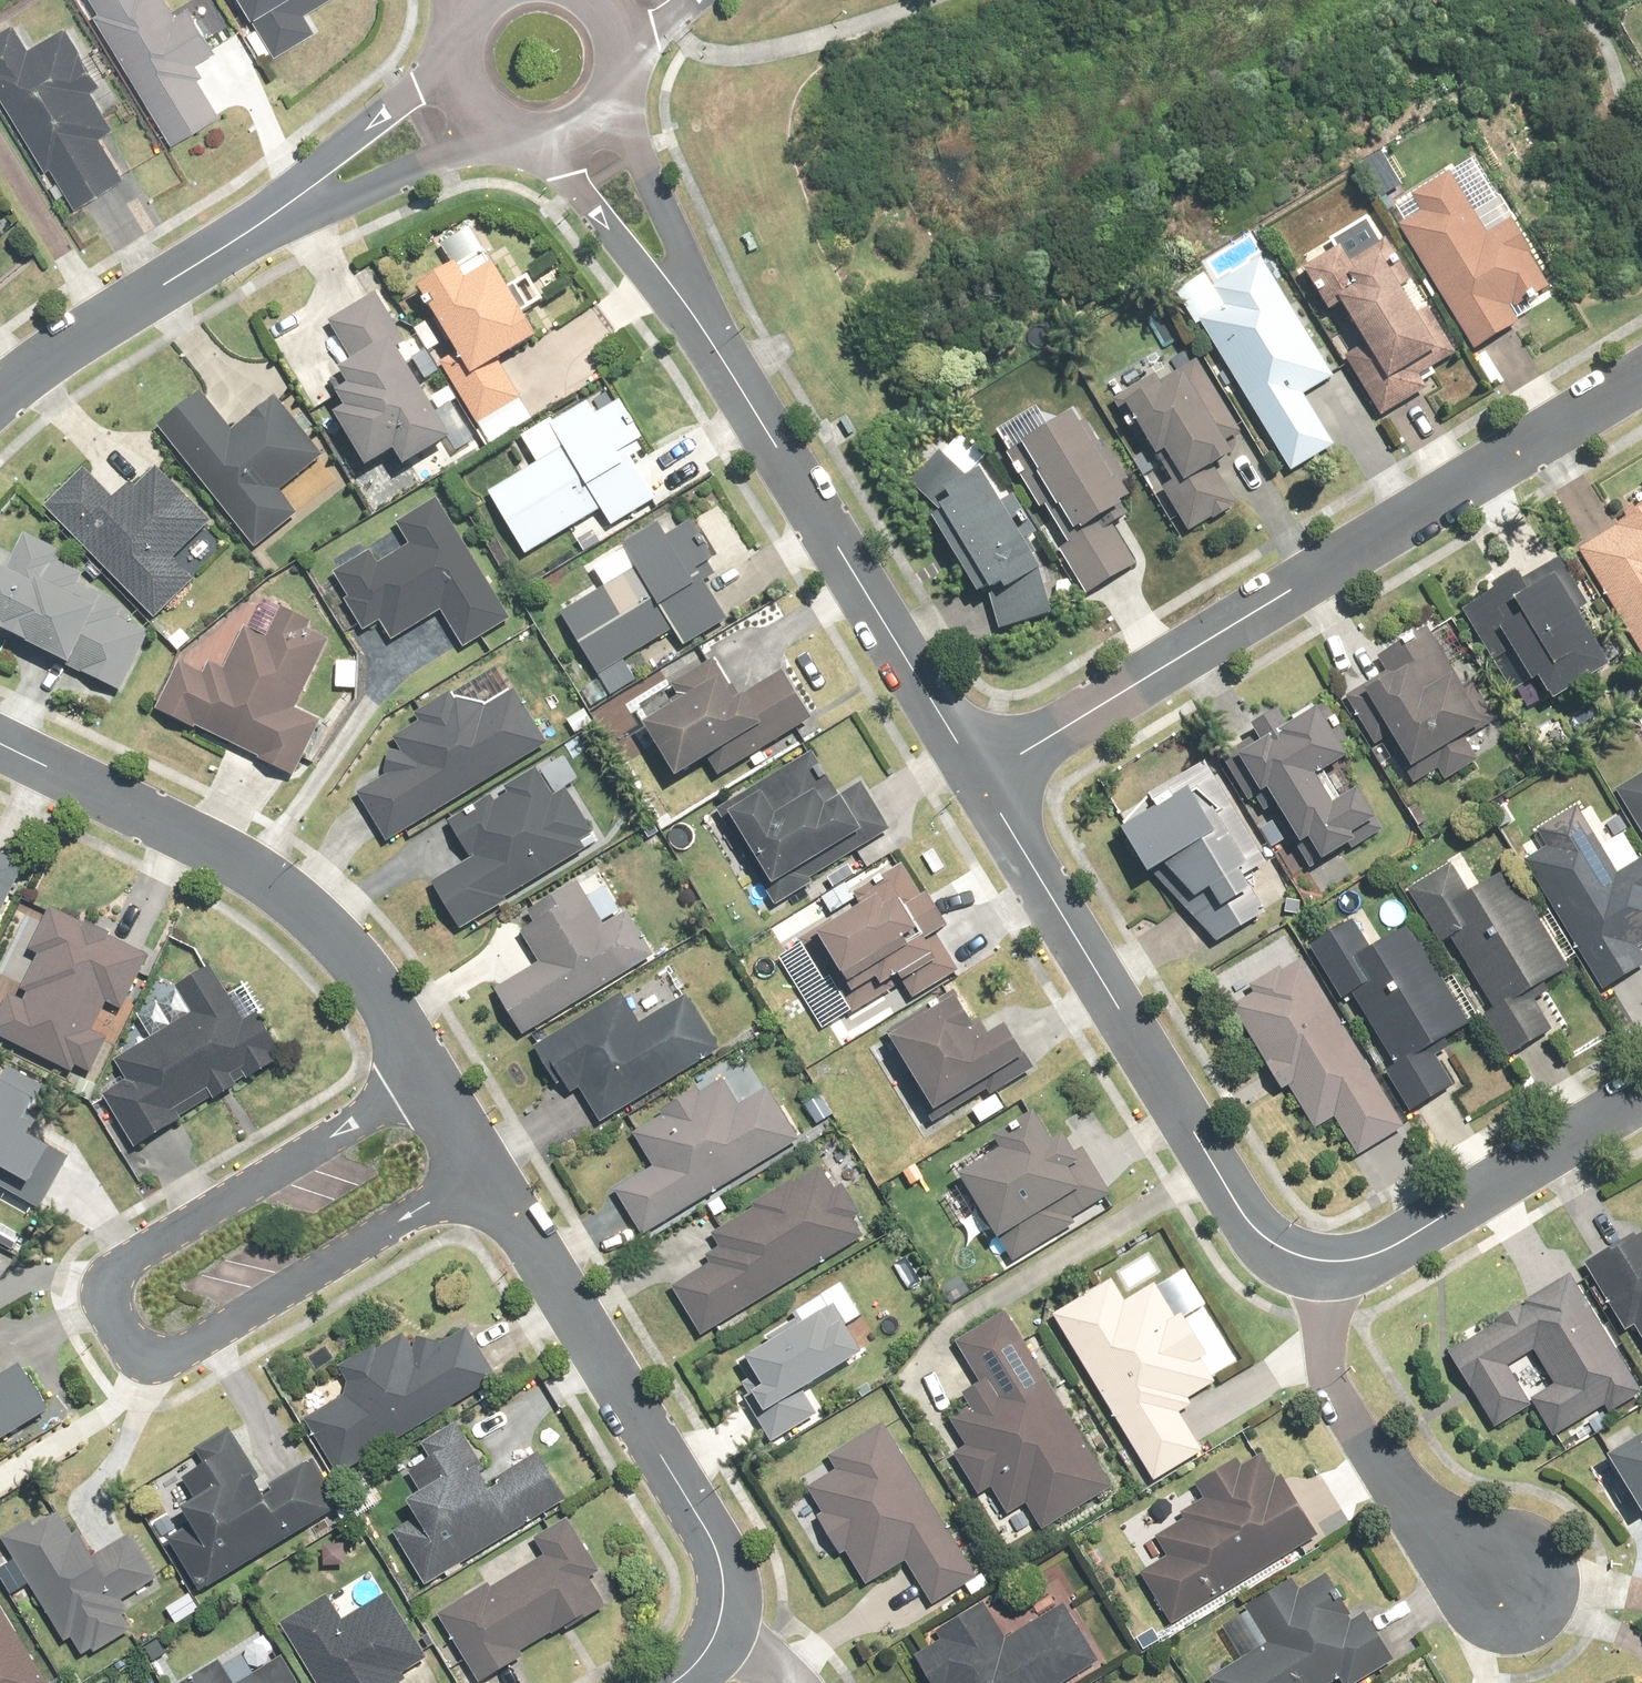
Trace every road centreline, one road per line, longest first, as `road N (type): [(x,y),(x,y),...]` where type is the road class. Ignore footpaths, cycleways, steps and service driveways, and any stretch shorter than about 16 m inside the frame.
road 1 (residential): [(484,1169),(174,1359),(136,1345),(111,1299),(118,1275),(434,1078)]
road 2 (residential): [(979,776),(1641,377)]
road 3 (residential): [(1327,1266),(1253,1239),(979,776)]
road 4 (residential): [(979,776),(685,293)]
road 5 (residential): [(434,1078),(364,973),(315,920),(247,865),(0,746)]
road 6 (residential): [(720,1614),(723,1561),(702,1520),(484,1169)]
road 7 (residential): [(1514,1586),(1428,1531),(1328,1389),(1327,1266)]
road 8 (residential): [(1641,1104),(1398,1247),(1327,1266)]
road 9 (residential): [(0,400),(26,375),(271,214)]
road 10 (residential): [(508,127),(271,214)]
road 11 (residential): [(271,214),(457,46)]
road 12 (residential): [(685,293),(578,175),(519,131)]
road 13 (residential): [(612,84),(685,293)]

